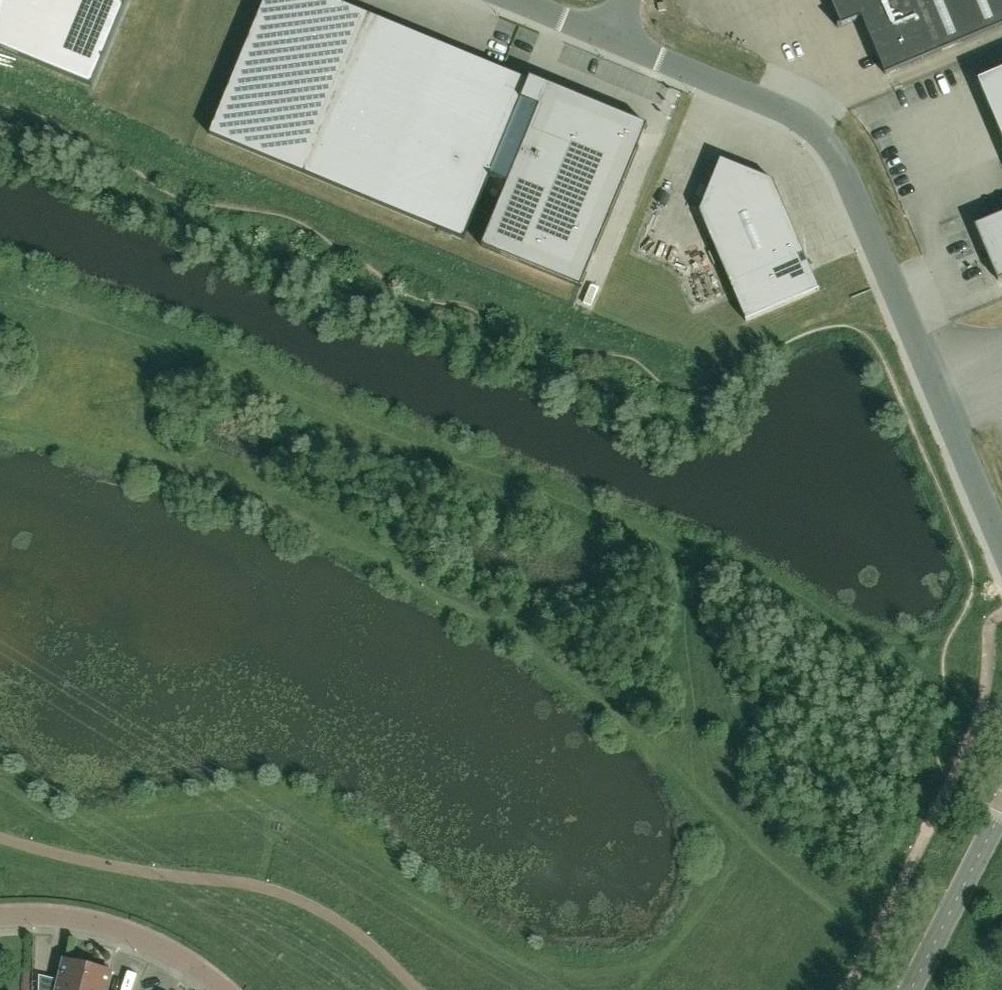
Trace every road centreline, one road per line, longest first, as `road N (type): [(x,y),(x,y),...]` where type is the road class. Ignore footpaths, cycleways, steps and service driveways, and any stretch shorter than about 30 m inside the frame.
road 1 (residential): [(610,39),(787,112),(835,153),(1001,545)]
road 2 (residential): [(226,989),(178,952),(108,926),(0,917)]
road 3 (unclassified): [(911,989),(1001,811)]

